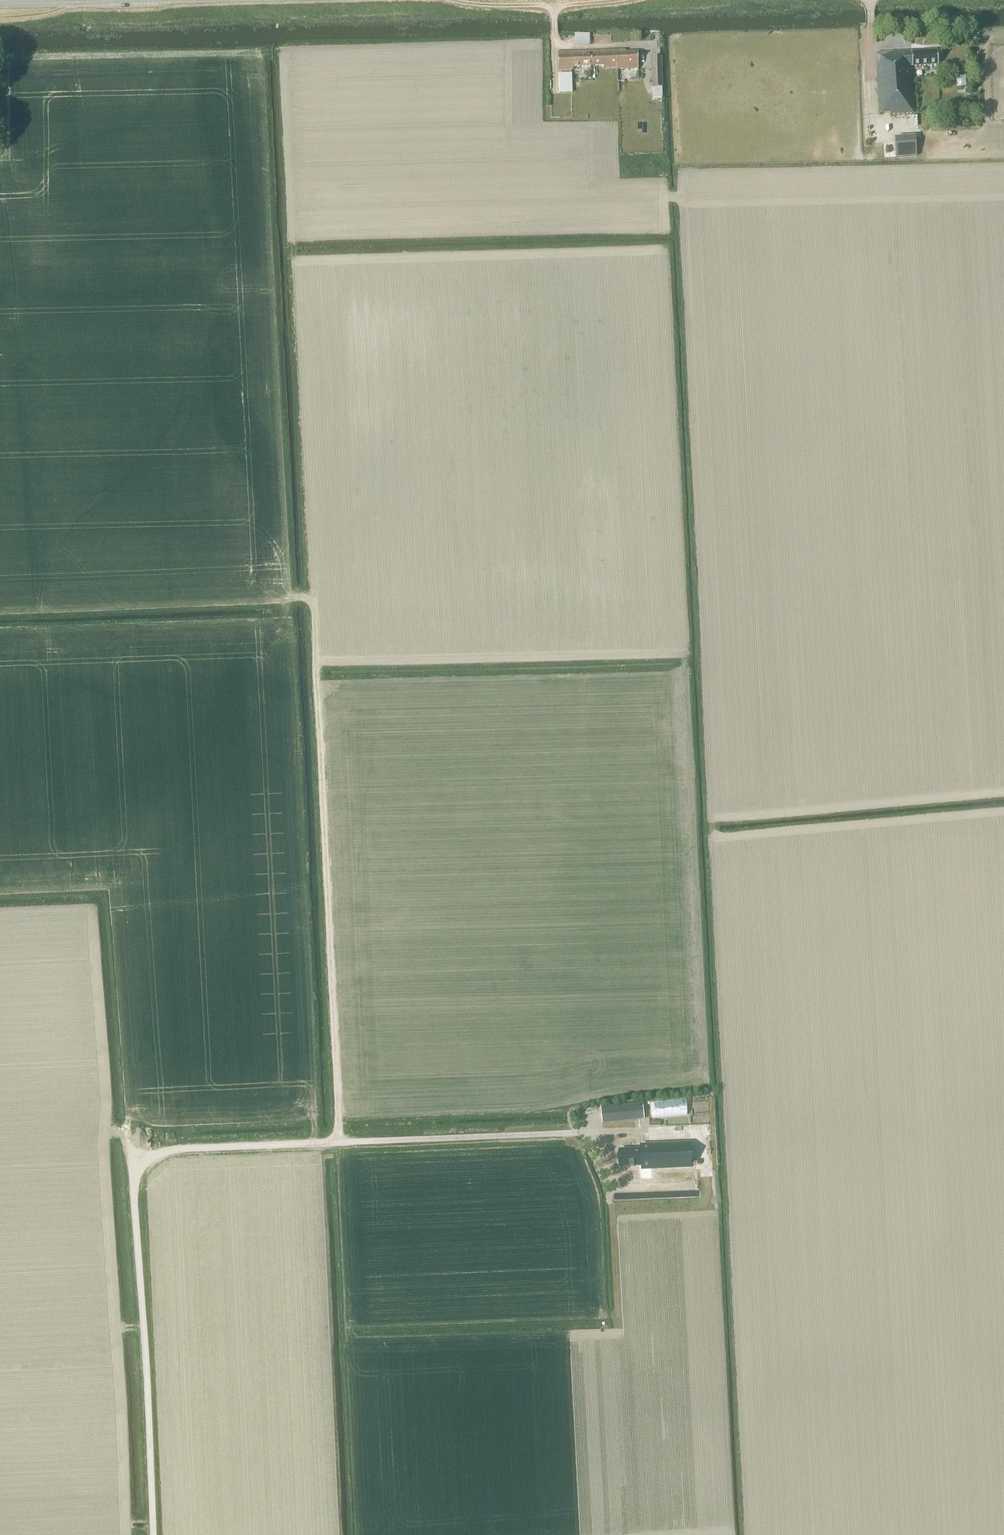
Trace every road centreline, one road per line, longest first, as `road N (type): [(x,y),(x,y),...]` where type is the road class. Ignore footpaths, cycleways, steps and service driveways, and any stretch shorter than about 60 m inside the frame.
road 1 (unclassified): [(153,1534),(135,1164),(175,1150),(576,1133)]
road 2 (track): [(337,1143),(313,608),(302,598)]
road 3 (tertiary): [(0,5),(175,0)]

